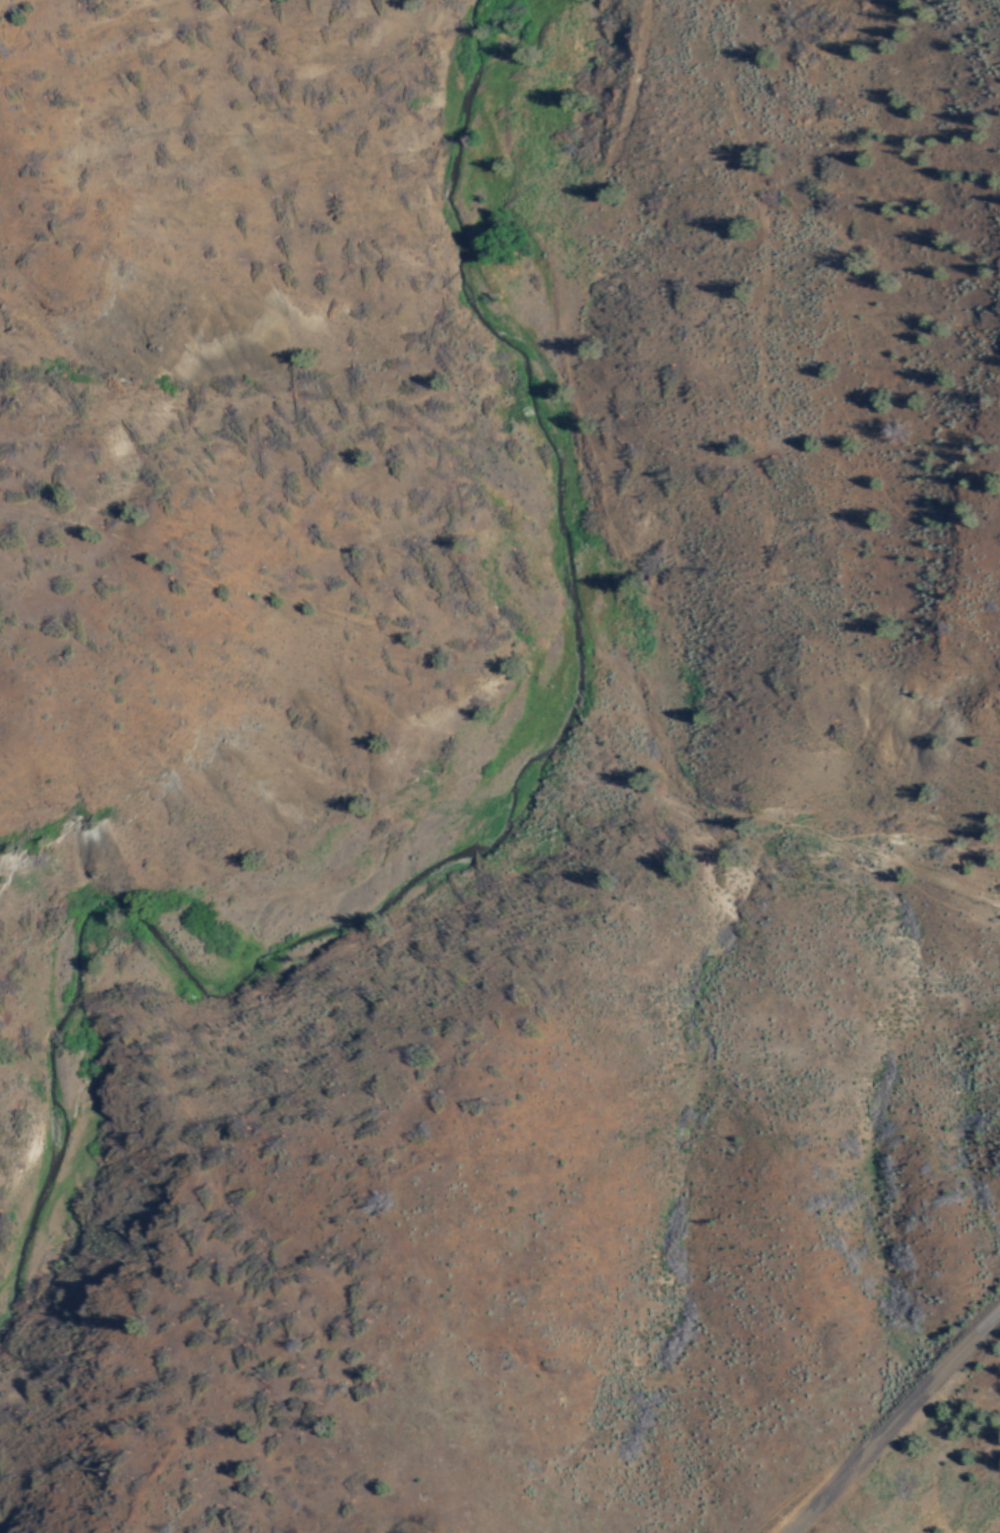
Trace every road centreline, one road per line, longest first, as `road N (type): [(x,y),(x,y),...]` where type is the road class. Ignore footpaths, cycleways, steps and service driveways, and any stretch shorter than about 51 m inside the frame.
road 1 (residential): [(728,1532),(897,1360),(999,1284)]

